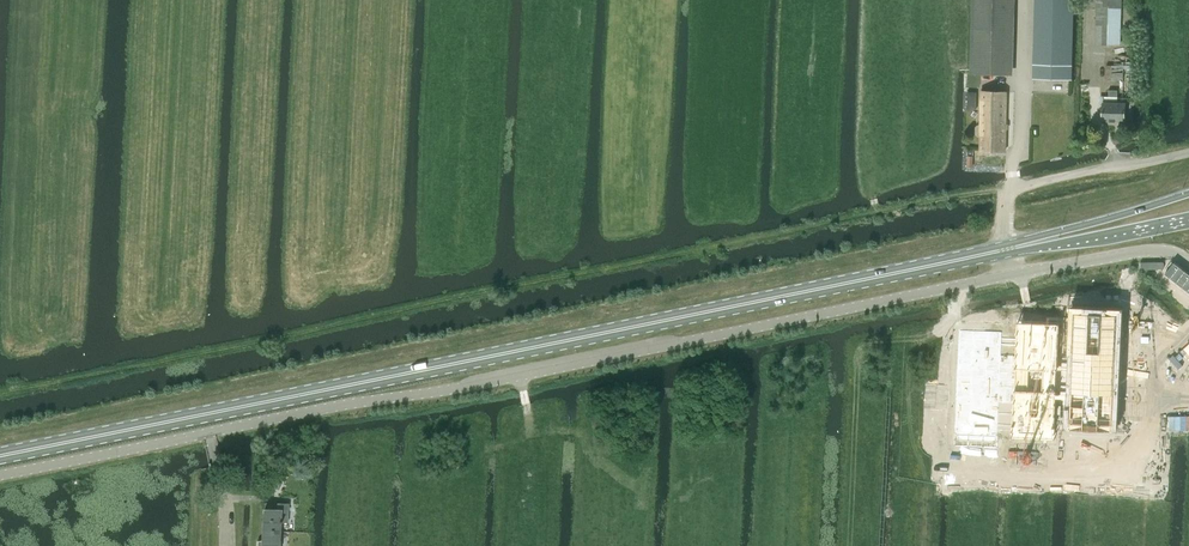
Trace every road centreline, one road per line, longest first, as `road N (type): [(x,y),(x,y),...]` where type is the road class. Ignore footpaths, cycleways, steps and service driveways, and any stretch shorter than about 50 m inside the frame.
road 1 (unclassified): [(1009,273),(0,474)]
road 2 (primary): [(0,451),(1006,249)]
road 3 (unclassified): [(1006,249),(1011,189),(1188,150)]
road 4 (unclassified): [(1188,262),(1158,250),(1009,273)]
road 5 (primary): [(1188,193),(1031,244)]
road 6 (primary): [(1031,244),(1188,219)]

